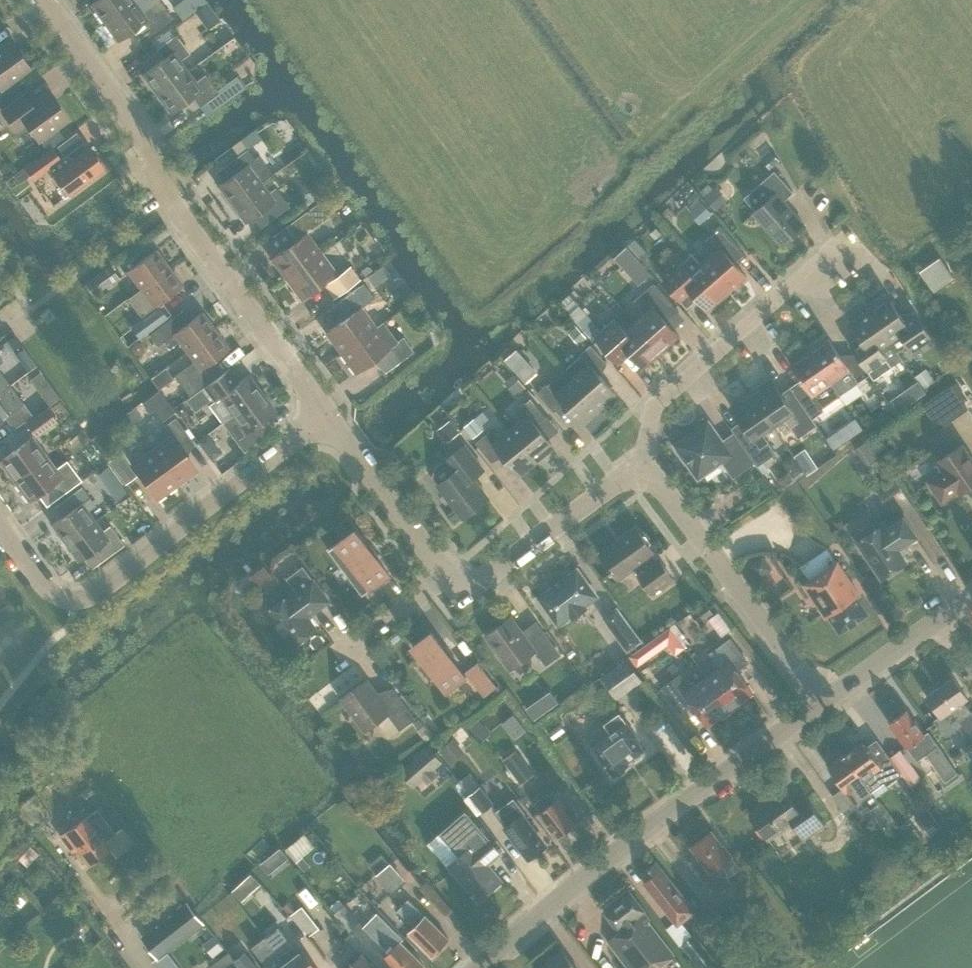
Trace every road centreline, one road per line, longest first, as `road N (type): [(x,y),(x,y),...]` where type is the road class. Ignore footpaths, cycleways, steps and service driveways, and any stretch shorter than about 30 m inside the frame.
road 1 (residential): [(45,0),(147,143),(169,203),(325,416)]
road 2 (tertiary): [(478,967),(592,870),(824,701)]
road 3 (residential): [(325,416),(448,580),(462,584),(640,476)]
road 4 (residential): [(325,416),(99,591),(74,601),(0,518)]
road 5 (residential): [(640,476),(653,408),(823,252),(841,248)]
road 6 (residential): [(640,476),(658,484),(824,701)]
road 7 (tertiary): [(824,701),(971,596)]

